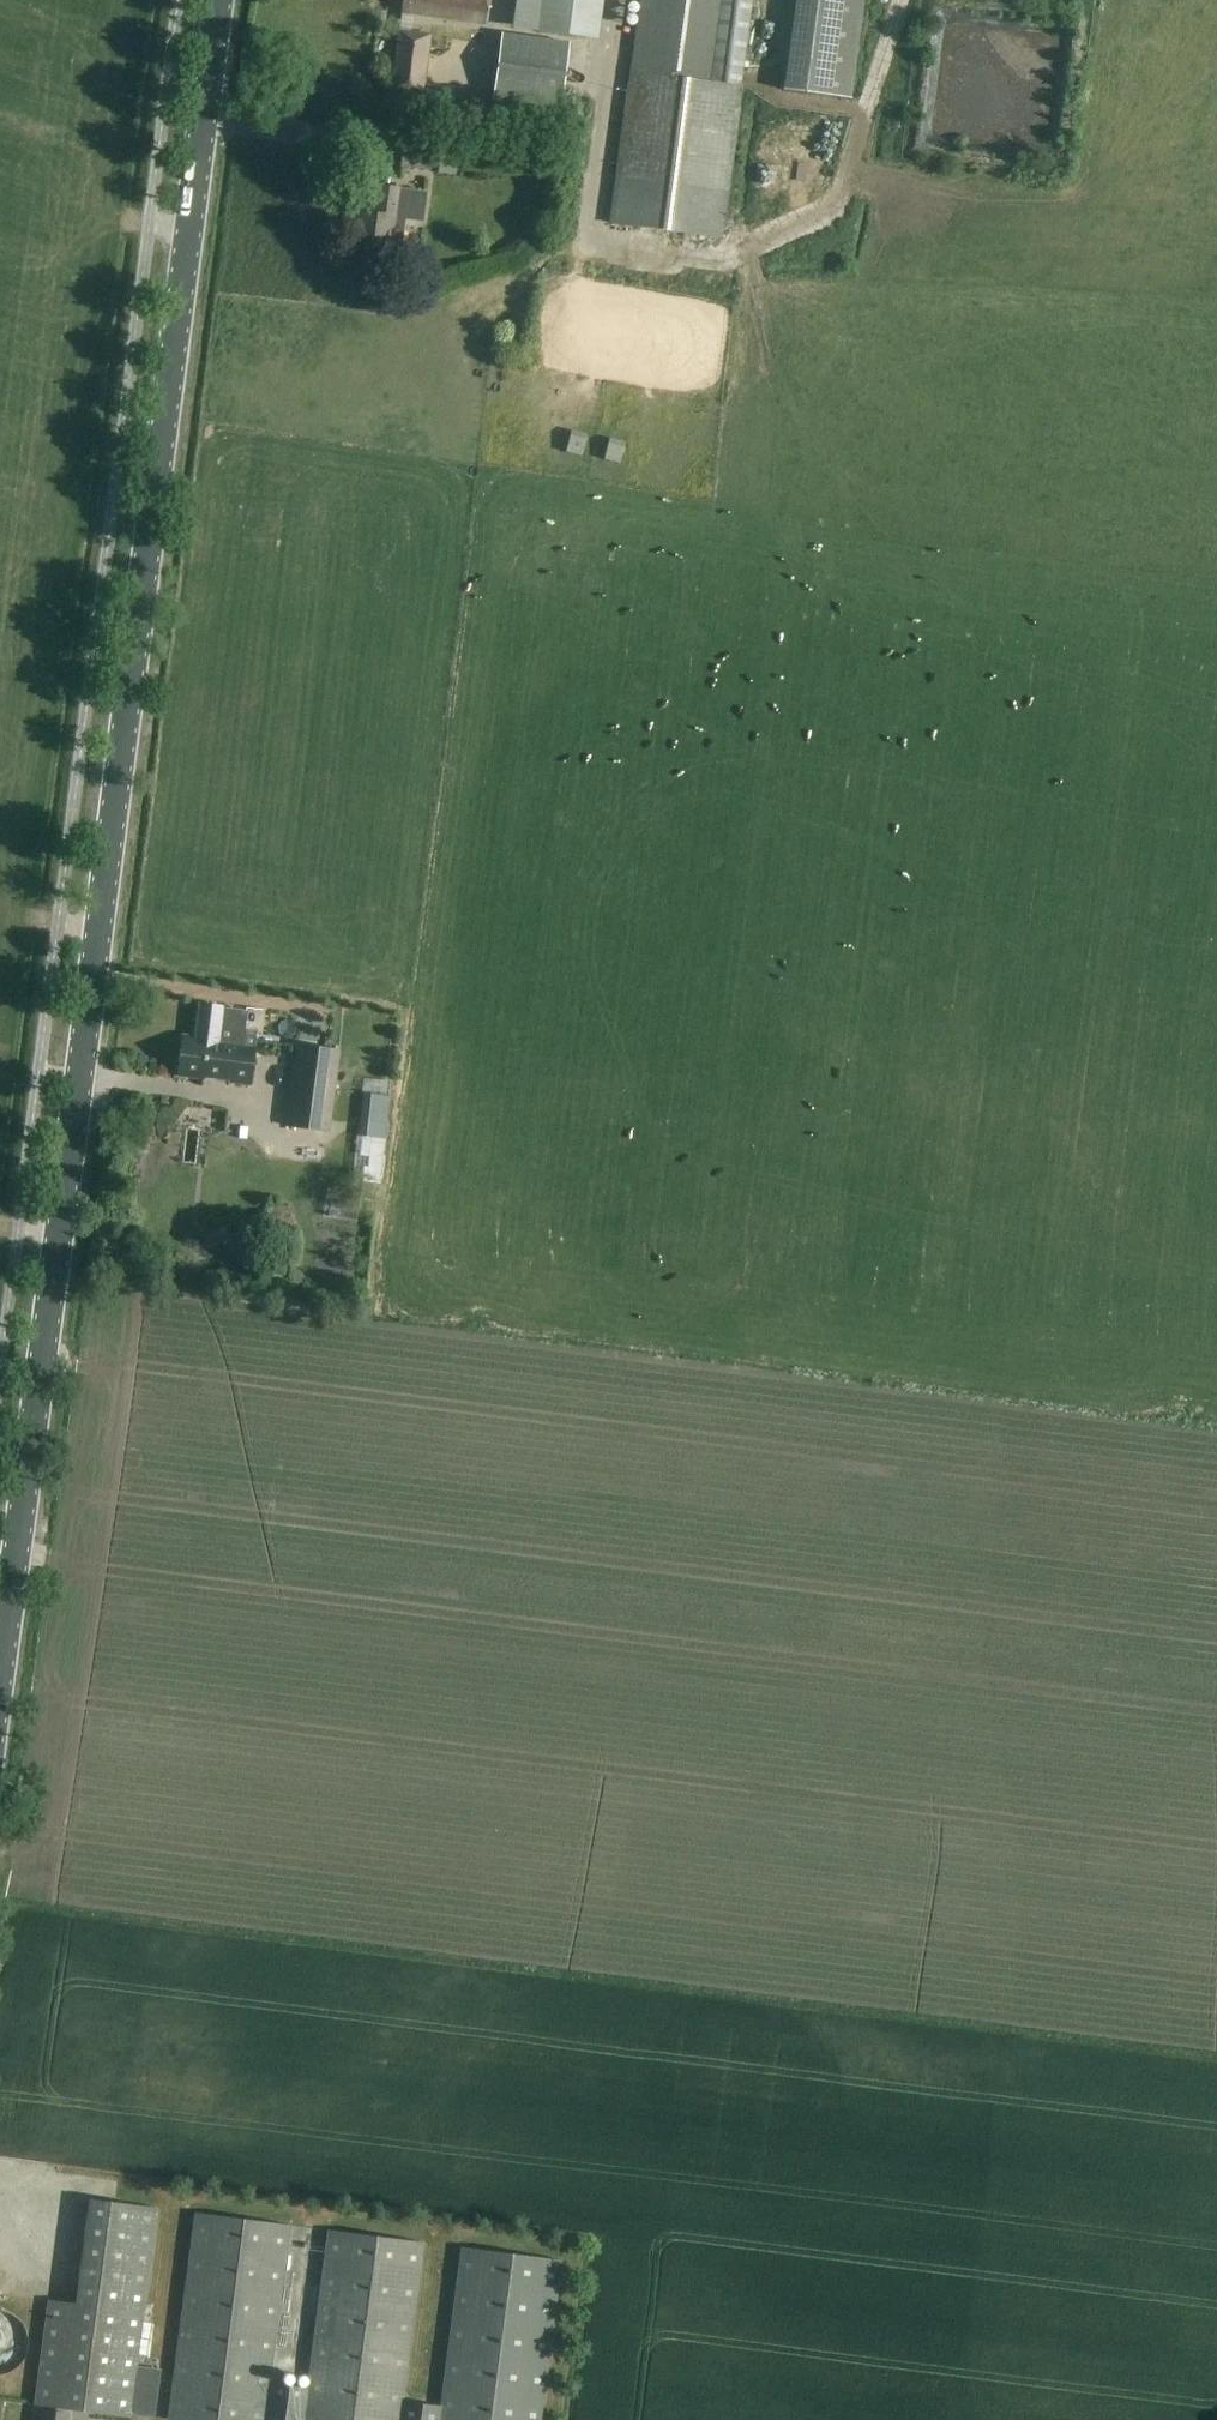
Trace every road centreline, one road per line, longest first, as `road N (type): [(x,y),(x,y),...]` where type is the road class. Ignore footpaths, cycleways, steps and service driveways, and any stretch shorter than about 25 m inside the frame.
road 1 (secondary): [(0,1651),(220,0)]

